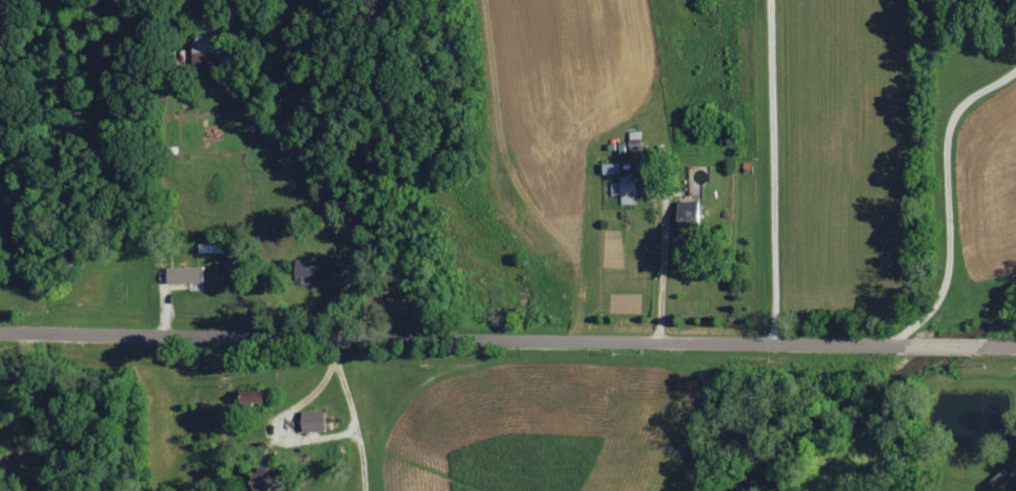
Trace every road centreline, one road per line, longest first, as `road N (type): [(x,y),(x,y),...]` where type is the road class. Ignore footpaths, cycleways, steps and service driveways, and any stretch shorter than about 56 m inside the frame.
road 1 (tertiary): [(1015,345),(0,340)]

